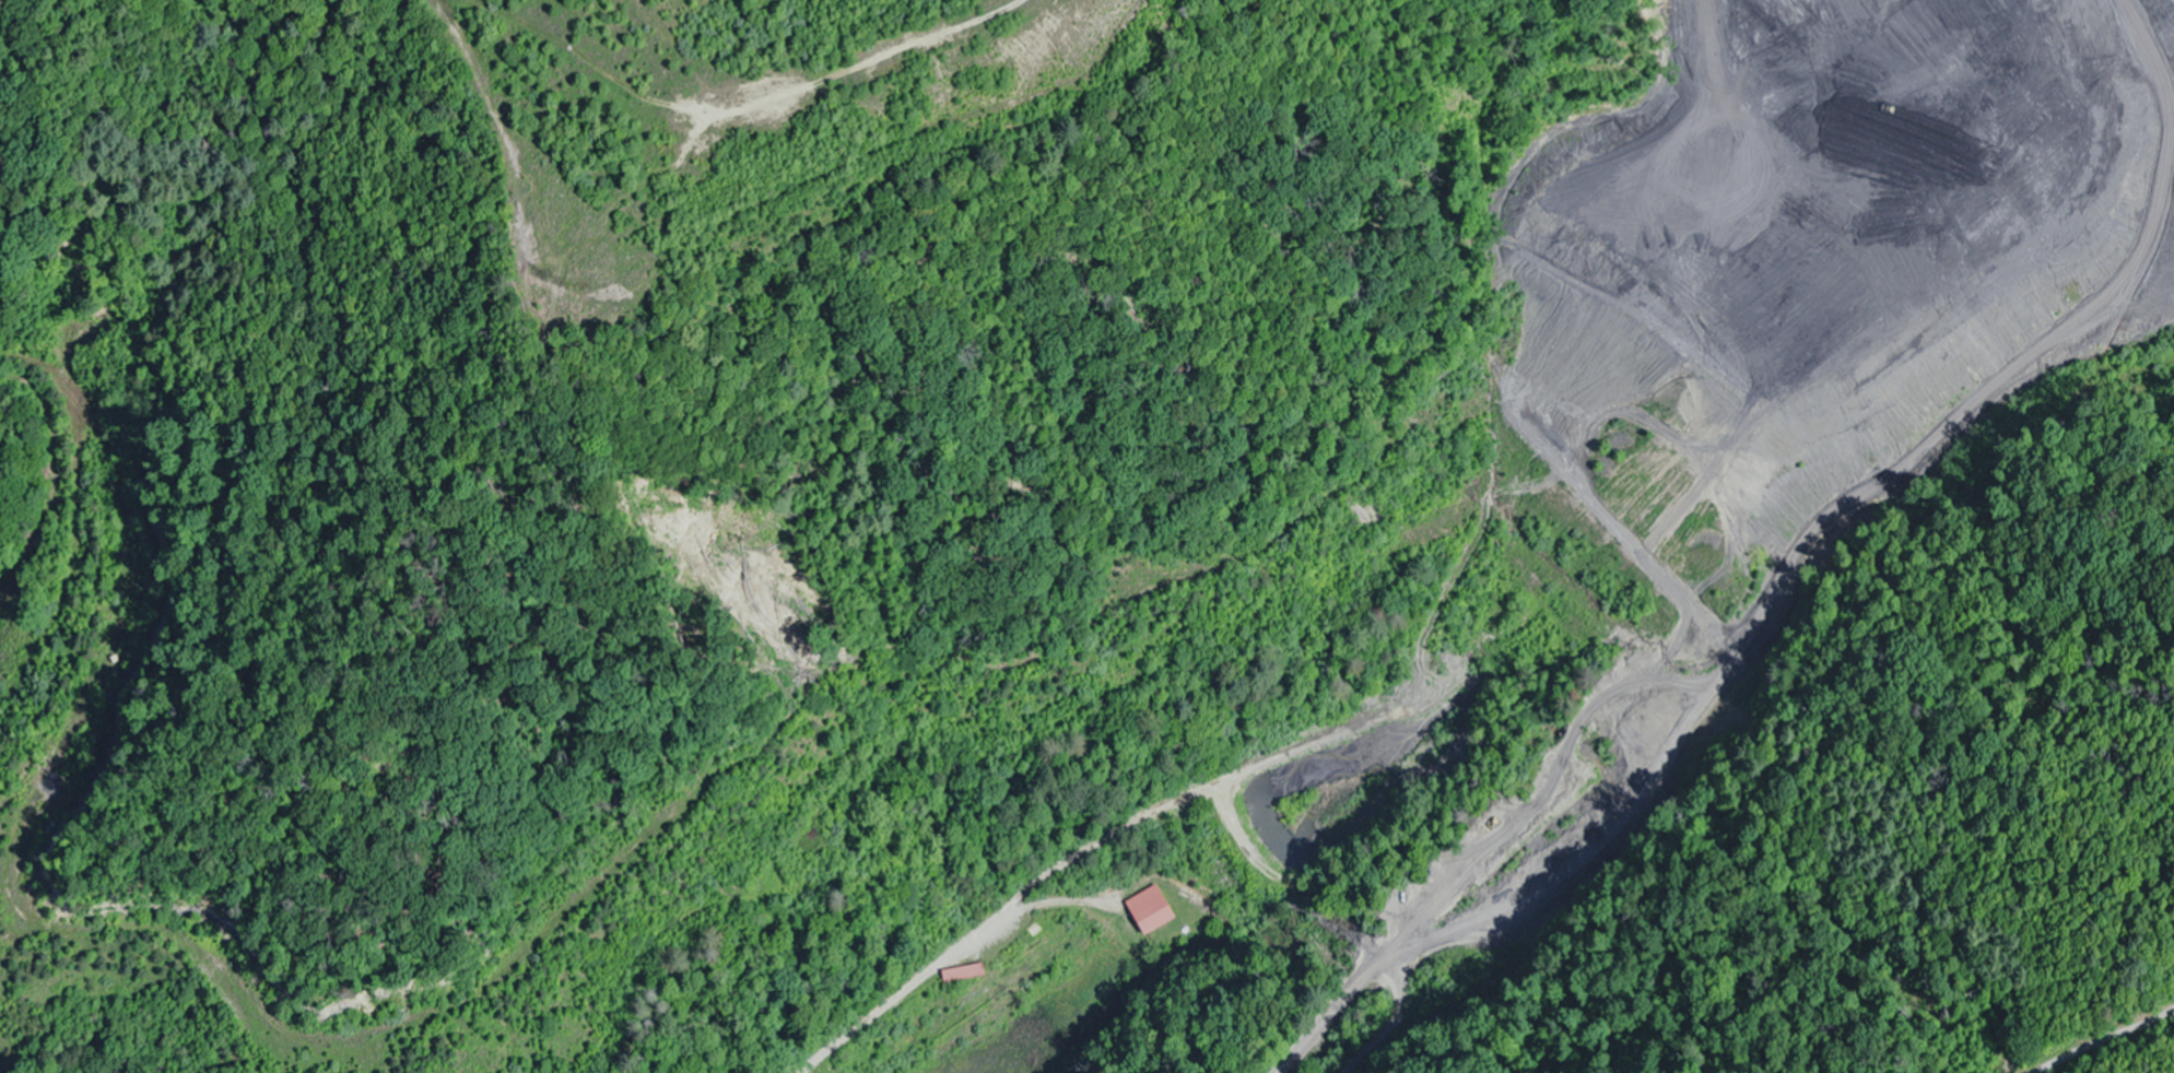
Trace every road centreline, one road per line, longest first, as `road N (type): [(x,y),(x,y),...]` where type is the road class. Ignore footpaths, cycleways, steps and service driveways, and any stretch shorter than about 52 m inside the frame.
road 1 (residential): [(317,0),(436,127),(477,198),(612,286),(752,256),(1119,0)]
road 2 (residential): [(993,1072),(1068,1041),(1155,965),(1234,921)]
road 3 (residential): [(0,499),(31,403),(31,356),(0,315)]

